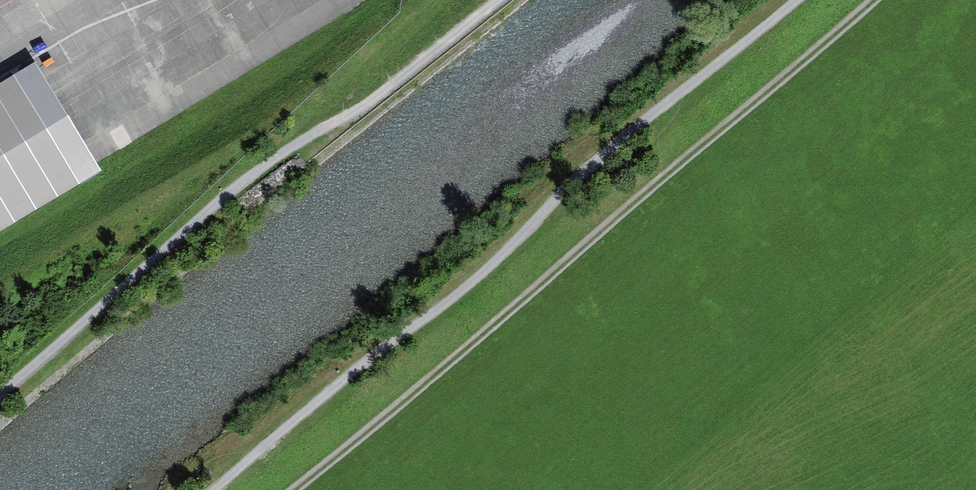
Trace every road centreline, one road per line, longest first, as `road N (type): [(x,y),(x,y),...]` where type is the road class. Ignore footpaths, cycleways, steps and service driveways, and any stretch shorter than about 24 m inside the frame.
road 1 (track): [(800,0),(626,136),(489,270),(366,358),(213,489)]
road 2 (track): [(292,489),(877,0)]
road 3 (track): [(0,393),(292,145),(389,88),(504,0)]

